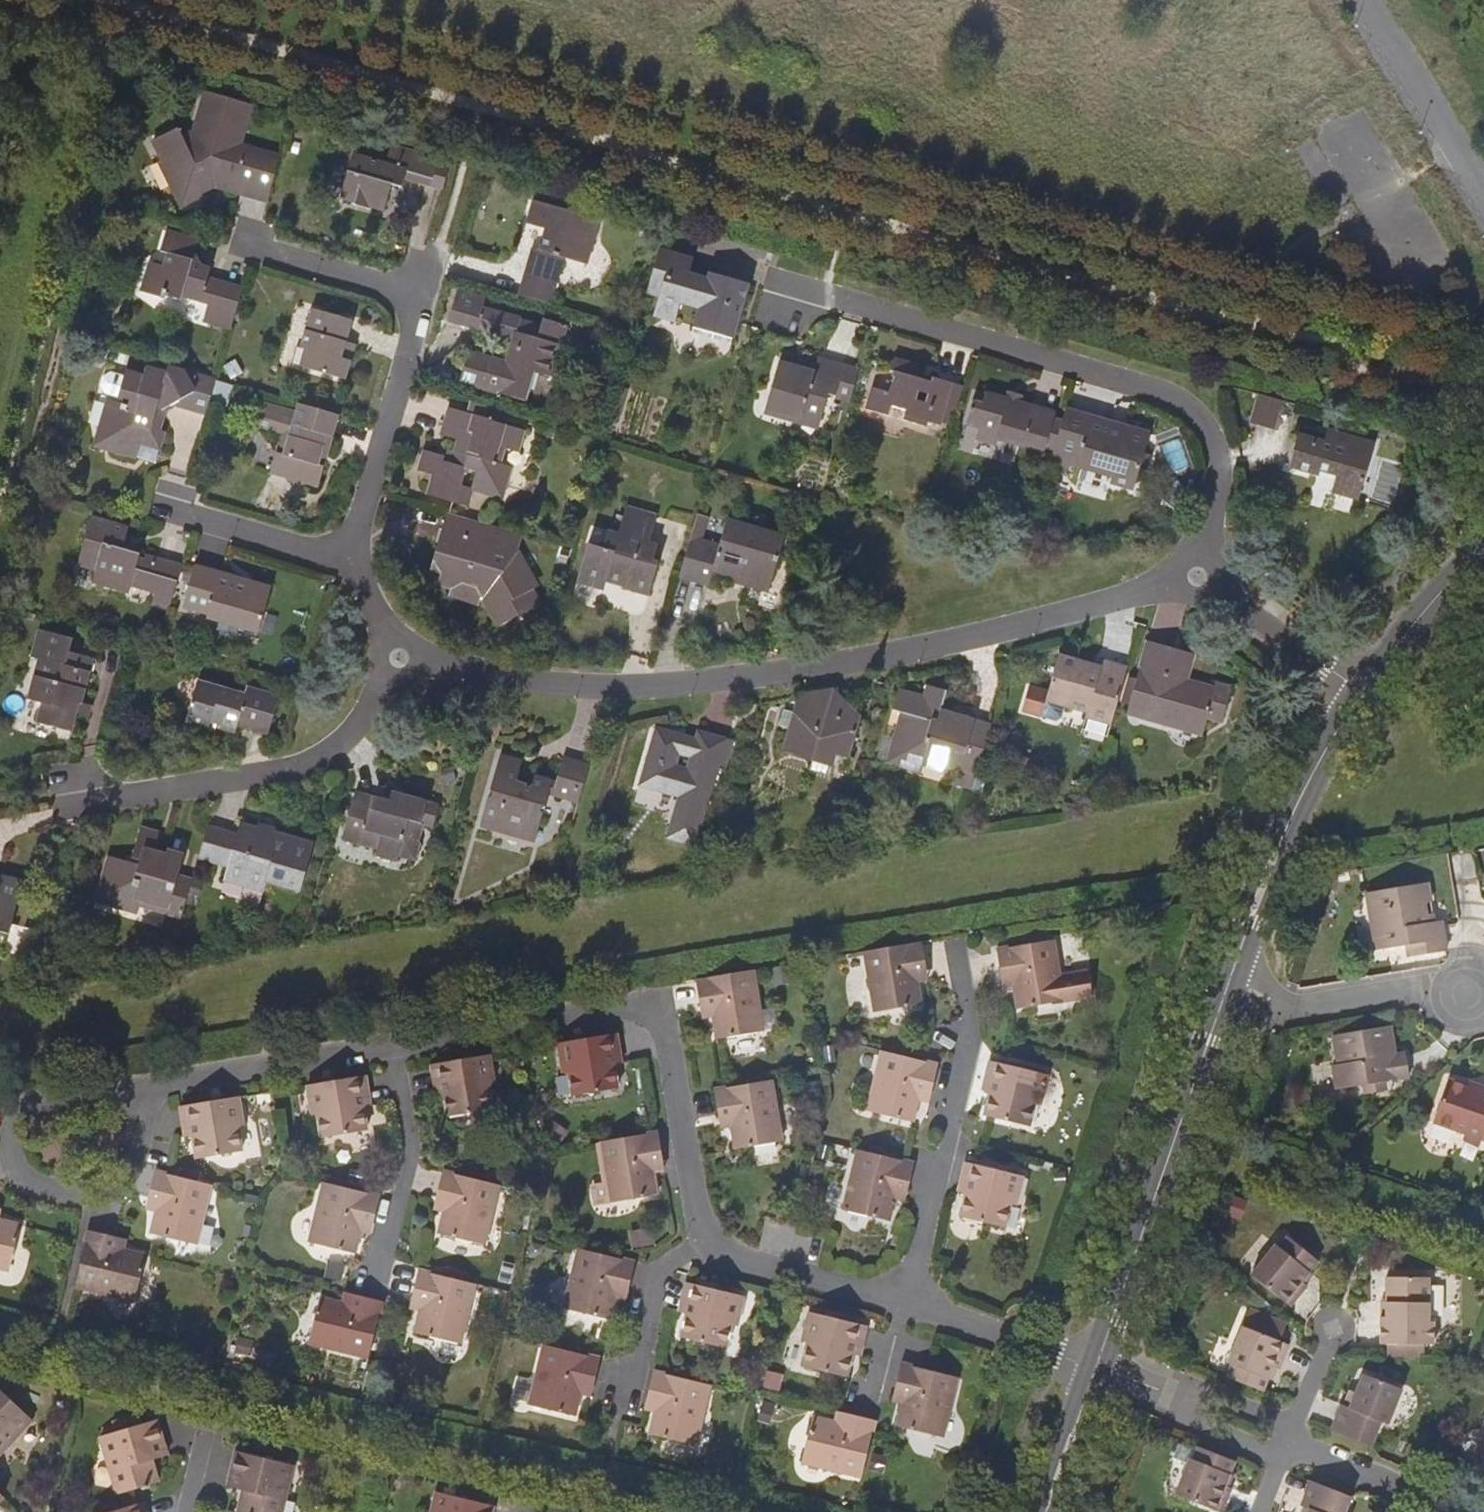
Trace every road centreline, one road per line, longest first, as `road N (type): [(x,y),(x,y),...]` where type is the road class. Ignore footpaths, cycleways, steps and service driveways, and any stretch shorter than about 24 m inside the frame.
road 1 (residential): [(1197,554),(1140,592),(1059,615),(741,675),(645,687),(562,685),(403,655)]
road 2 (residential): [(784,295),(838,299),(1175,396),(1198,413),(1221,465),(1212,532),(1197,554)]
road 3 (residential): [(397,1045),(612,1006),(654,1012),(674,1045),(696,1206),(709,1239)]
road 4 (residential): [(248,235),(421,290),(343,559)]
road 5 (tertiary): [(1097,1368),(1229,982)]
road 6 (residential): [(403,655),(344,737),(323,753),(59,811)]
road 7 (residential): [(909,1302),(963,1072),(968,1020),(960,947)]
road 8 (tertiary): [(1229,982),(1307,784),(1364,689)]
road 9 (residential): [(142,1086),(40,1102),(20,1115),(12,1134),(21,1170),(56,1188),(113,1186),(134,1167)]
road 10 (residential): [(142,1086),(397,1045)]
road 11 (residential): [(1229,982),(1294,1009),(1423,988),(1467,994)]
road 12 (residential): [(373,1280),(410,1160),(397,1045)]
road 13 (residential): [(1197,554),(1246,607),(1364,689)]
road 14 (residential): [(709,1239),(744,1260),(909,1302)]
road 15 (residential): [(1097,1368),(1288,1441)]
road 16 (residential): [(909,1302),(1097,1368)]
road 17 (residential): [(1288,1441),(1471,1511)]
road 18 (residential): [(167,497),(192,517),(343,559)]
road 19 (tertiary): [(1364,689),(1483,549)]
road 20 (residential): [(620,1387),(645,1351),(660,1277),(709,1239)]
road 21 (tertiary): [(1047,1511),(1097,1368)]

